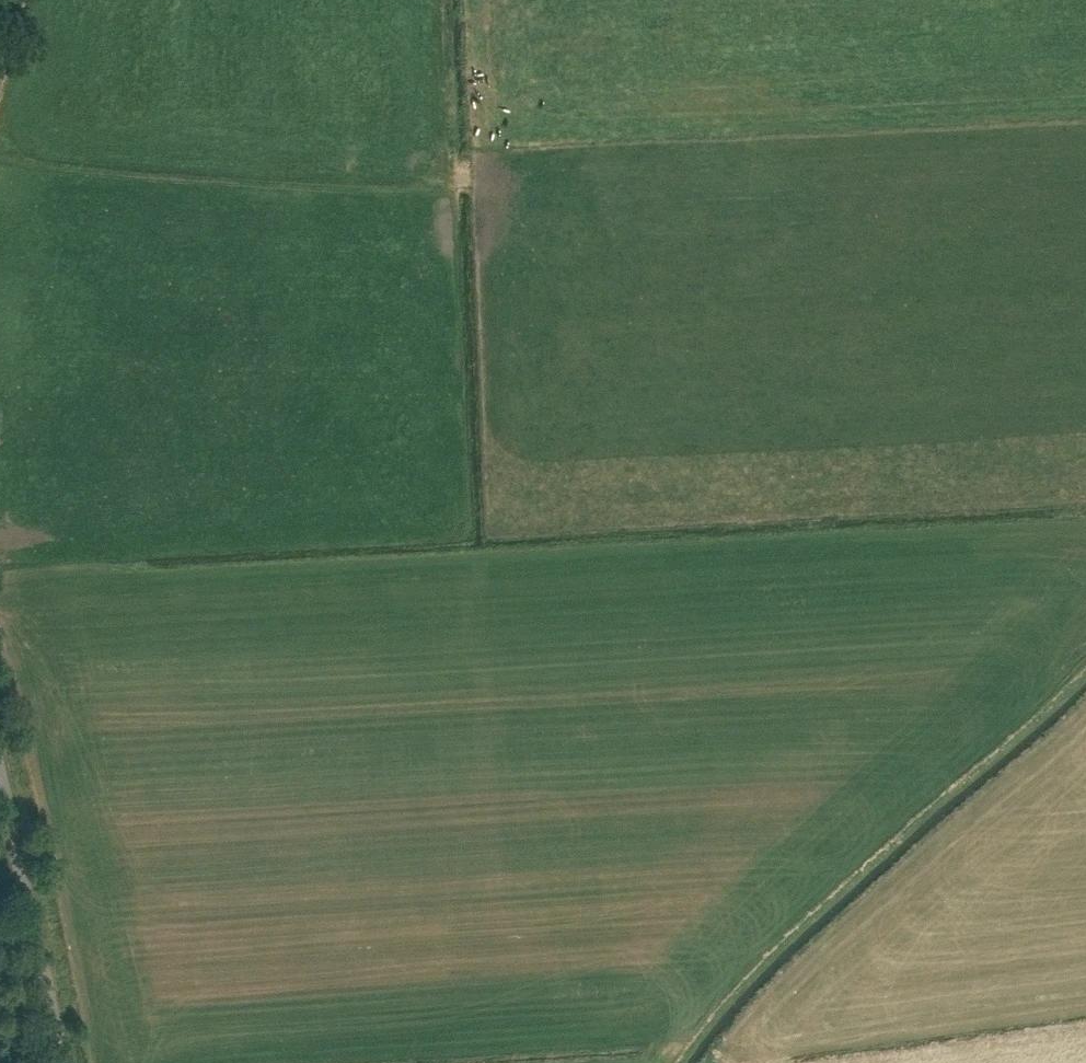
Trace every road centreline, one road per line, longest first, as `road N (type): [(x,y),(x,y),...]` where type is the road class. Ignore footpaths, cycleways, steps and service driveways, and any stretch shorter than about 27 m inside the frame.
road 1 (unclassified): [(61,1062),(0,783)]

